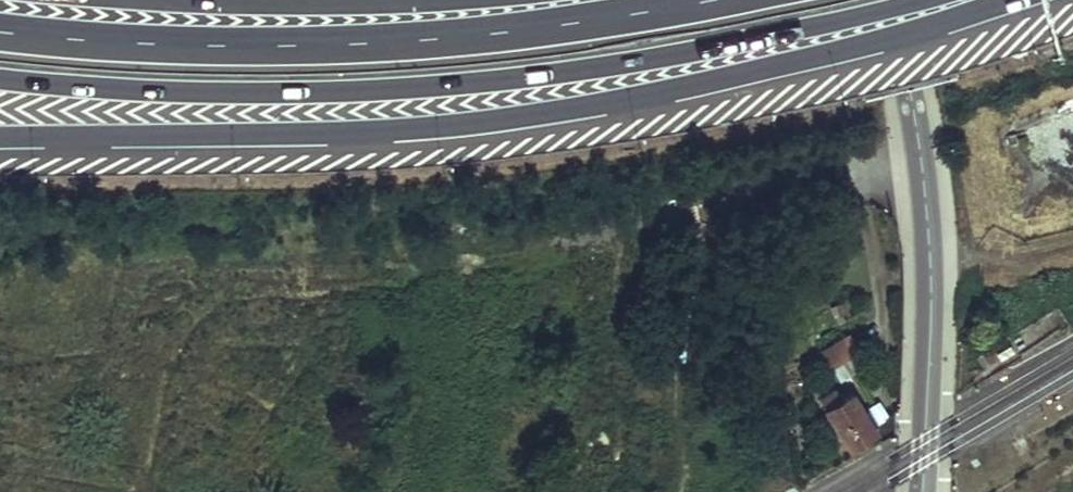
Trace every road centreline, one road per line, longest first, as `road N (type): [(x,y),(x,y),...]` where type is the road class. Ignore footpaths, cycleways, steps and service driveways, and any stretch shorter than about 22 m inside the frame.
road 1 (motorway): [(0,133),(365,124),(603,99),(874,38),(997,0)]
road 2 (motorway): [(0,72),(199,86),(519,76),(721,45),(910,0)]
road 3 (motorway): [(707,0),(413,40),(132,43),(0,30)]
road 4 (tertiary): [(893,0),(929,233),(922,491)]
road 5 (motorway): [(397,0),(219,0)]

